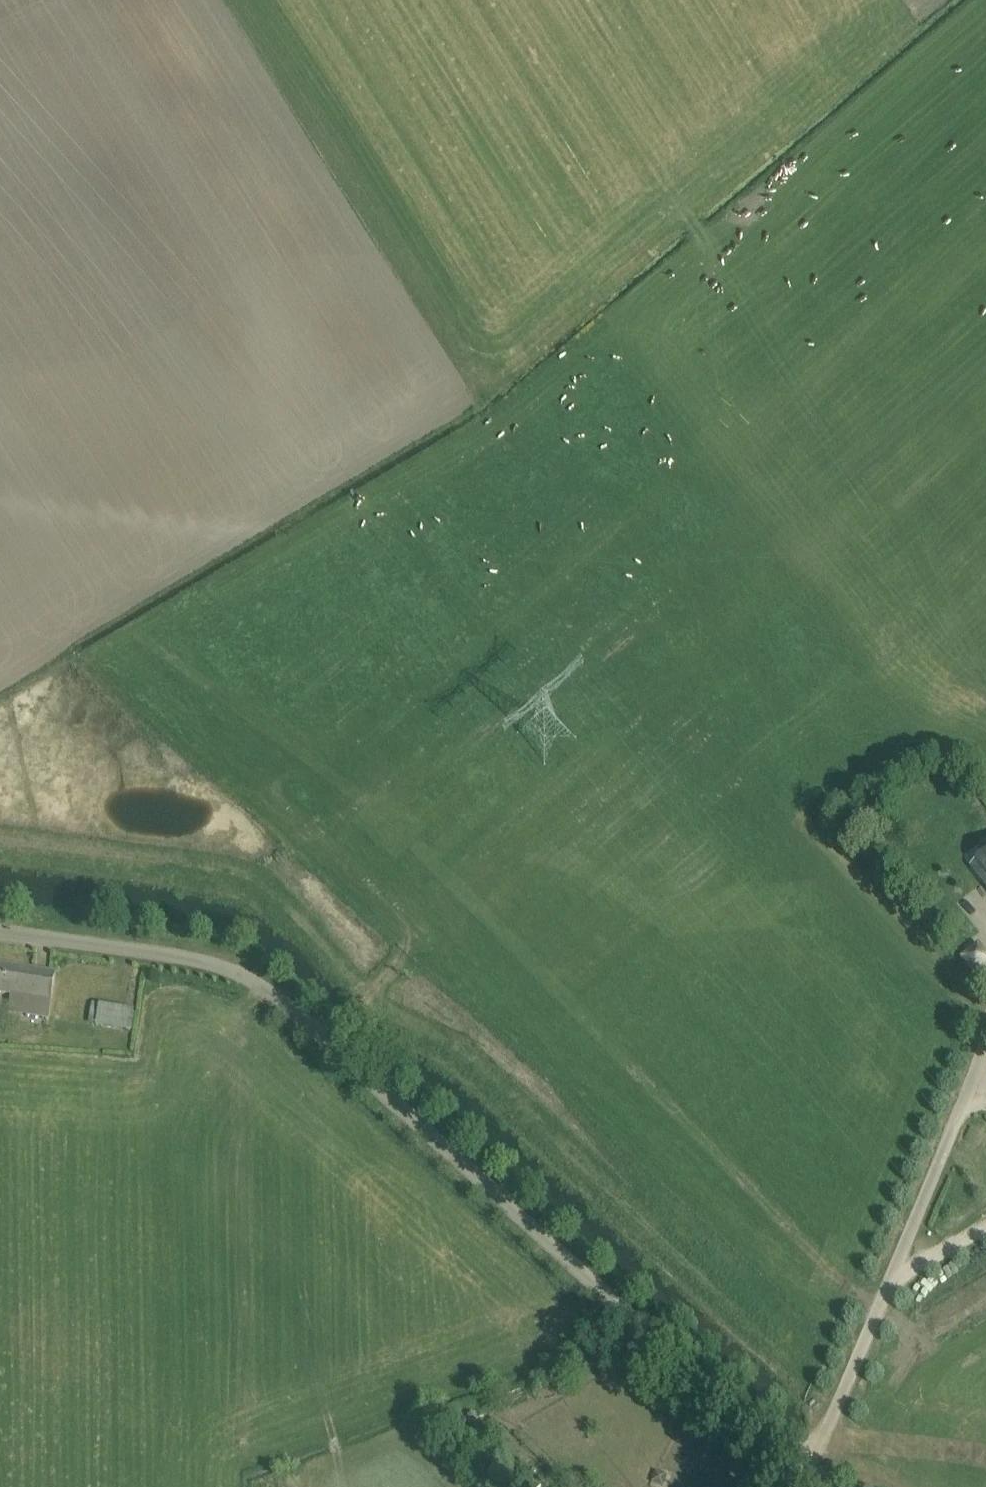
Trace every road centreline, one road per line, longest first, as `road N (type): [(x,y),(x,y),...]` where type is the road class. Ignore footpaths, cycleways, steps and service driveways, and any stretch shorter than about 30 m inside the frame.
road 1 (unclassified): [(798,1486),(803,1474),(279,997),(219,965),(0,930)]

